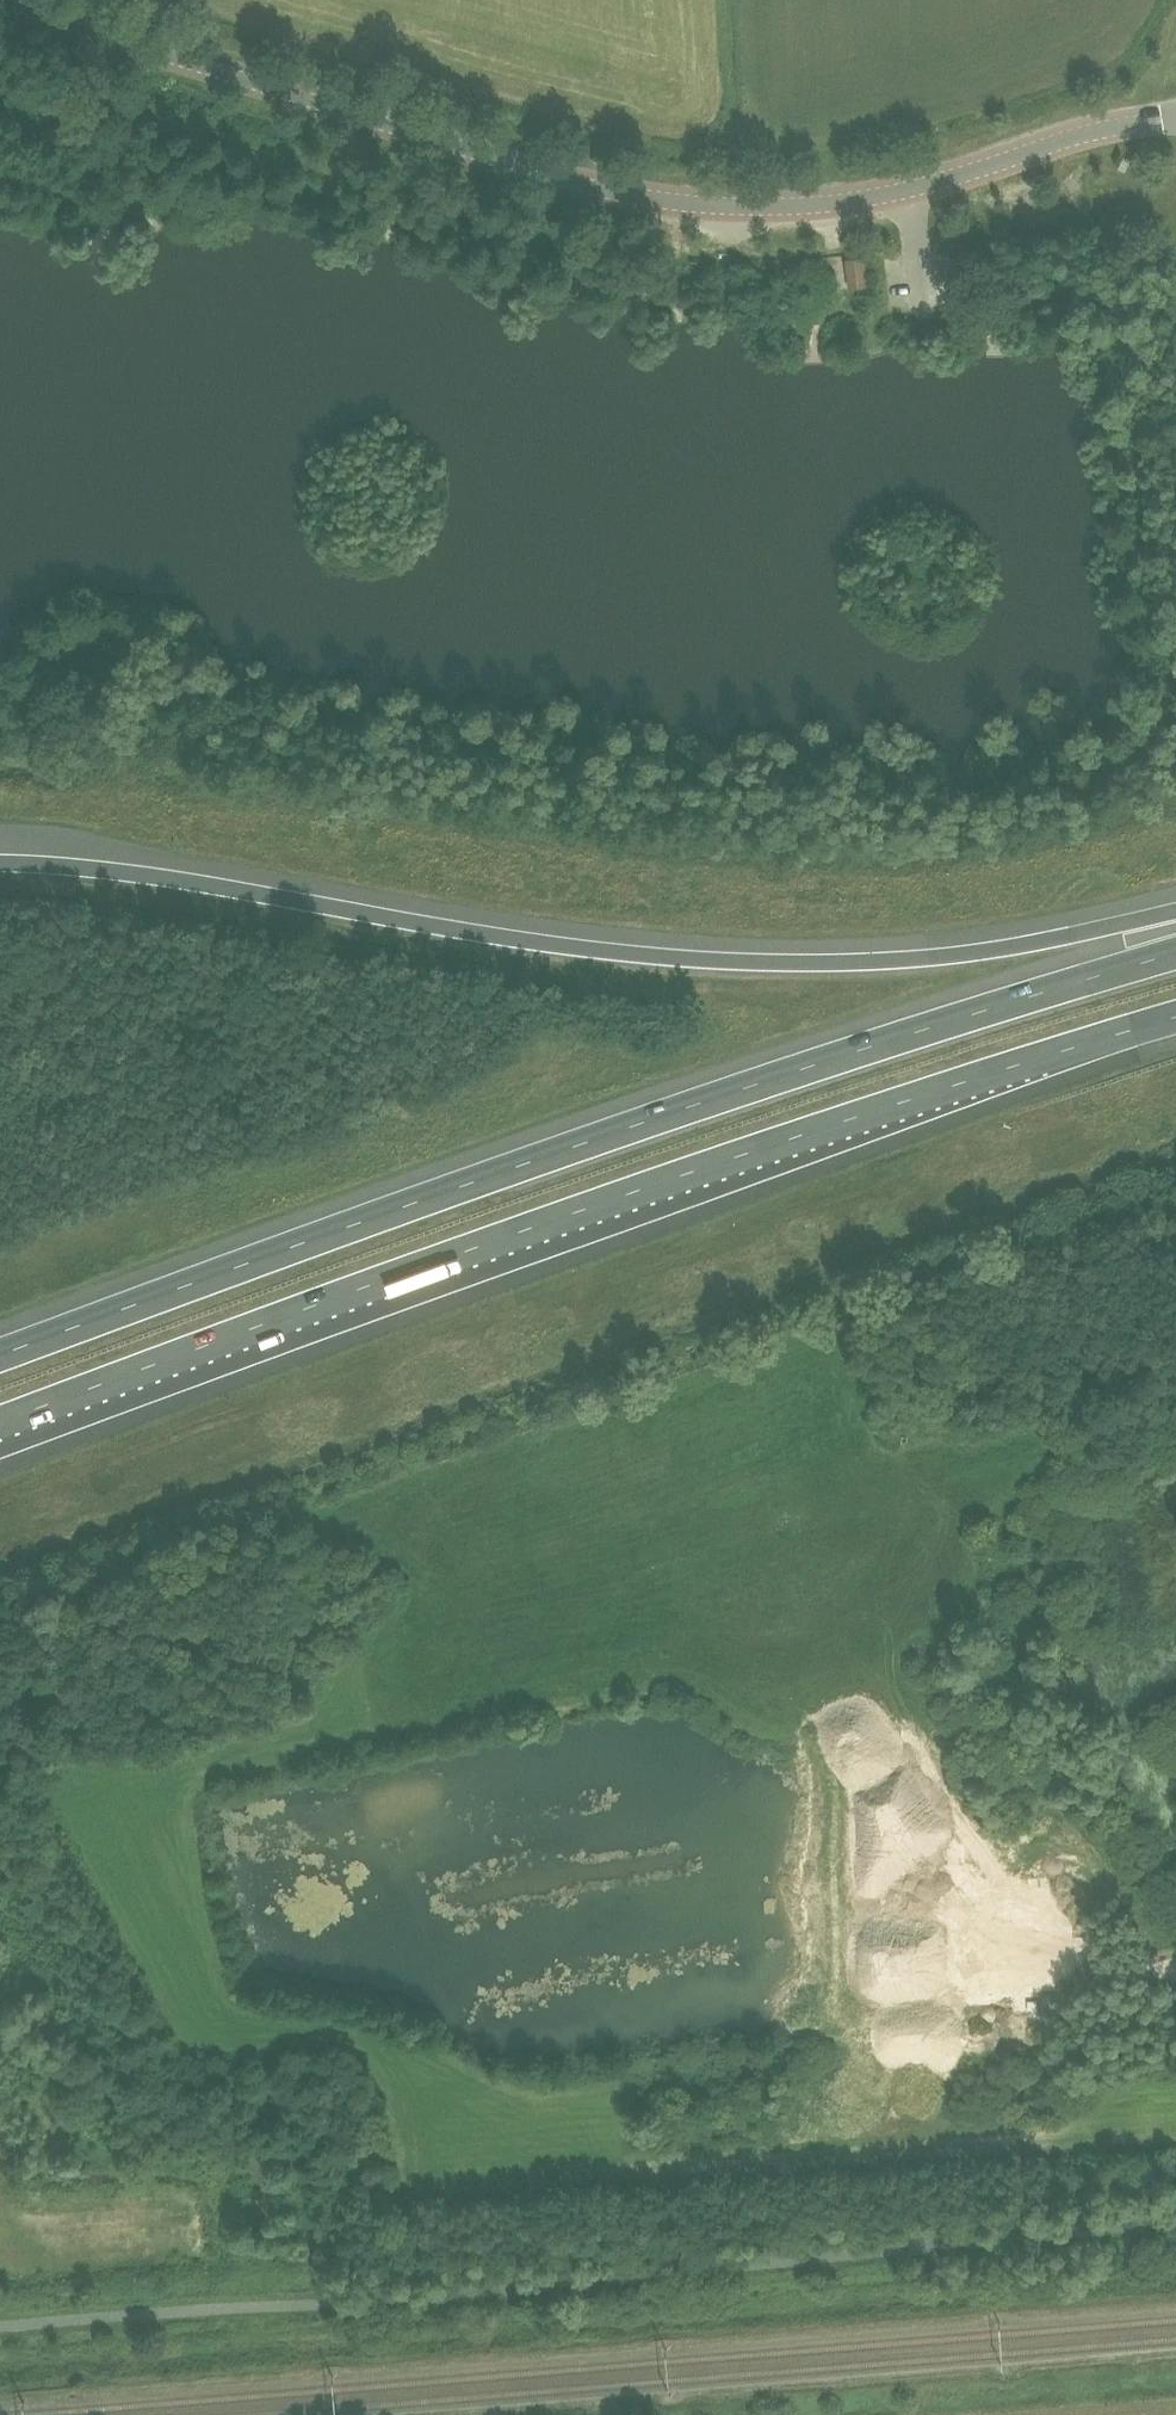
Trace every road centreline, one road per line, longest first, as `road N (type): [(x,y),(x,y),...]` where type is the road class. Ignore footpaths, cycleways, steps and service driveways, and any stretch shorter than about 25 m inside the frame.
road 1 (motorway): [(0,1423),(823,1127),(1175,1017)]
road 2 (motorway): [(1175,955),(559,1154),(0,1359)]
road 3 (tertiary): [(1175,119),(1048,143),(899,194),(760,211),(501,150),(7,0)]
road 4 (motorway): [(1175,910),(953,955),(793,964),(492,935),(110,870),(0,864)]

